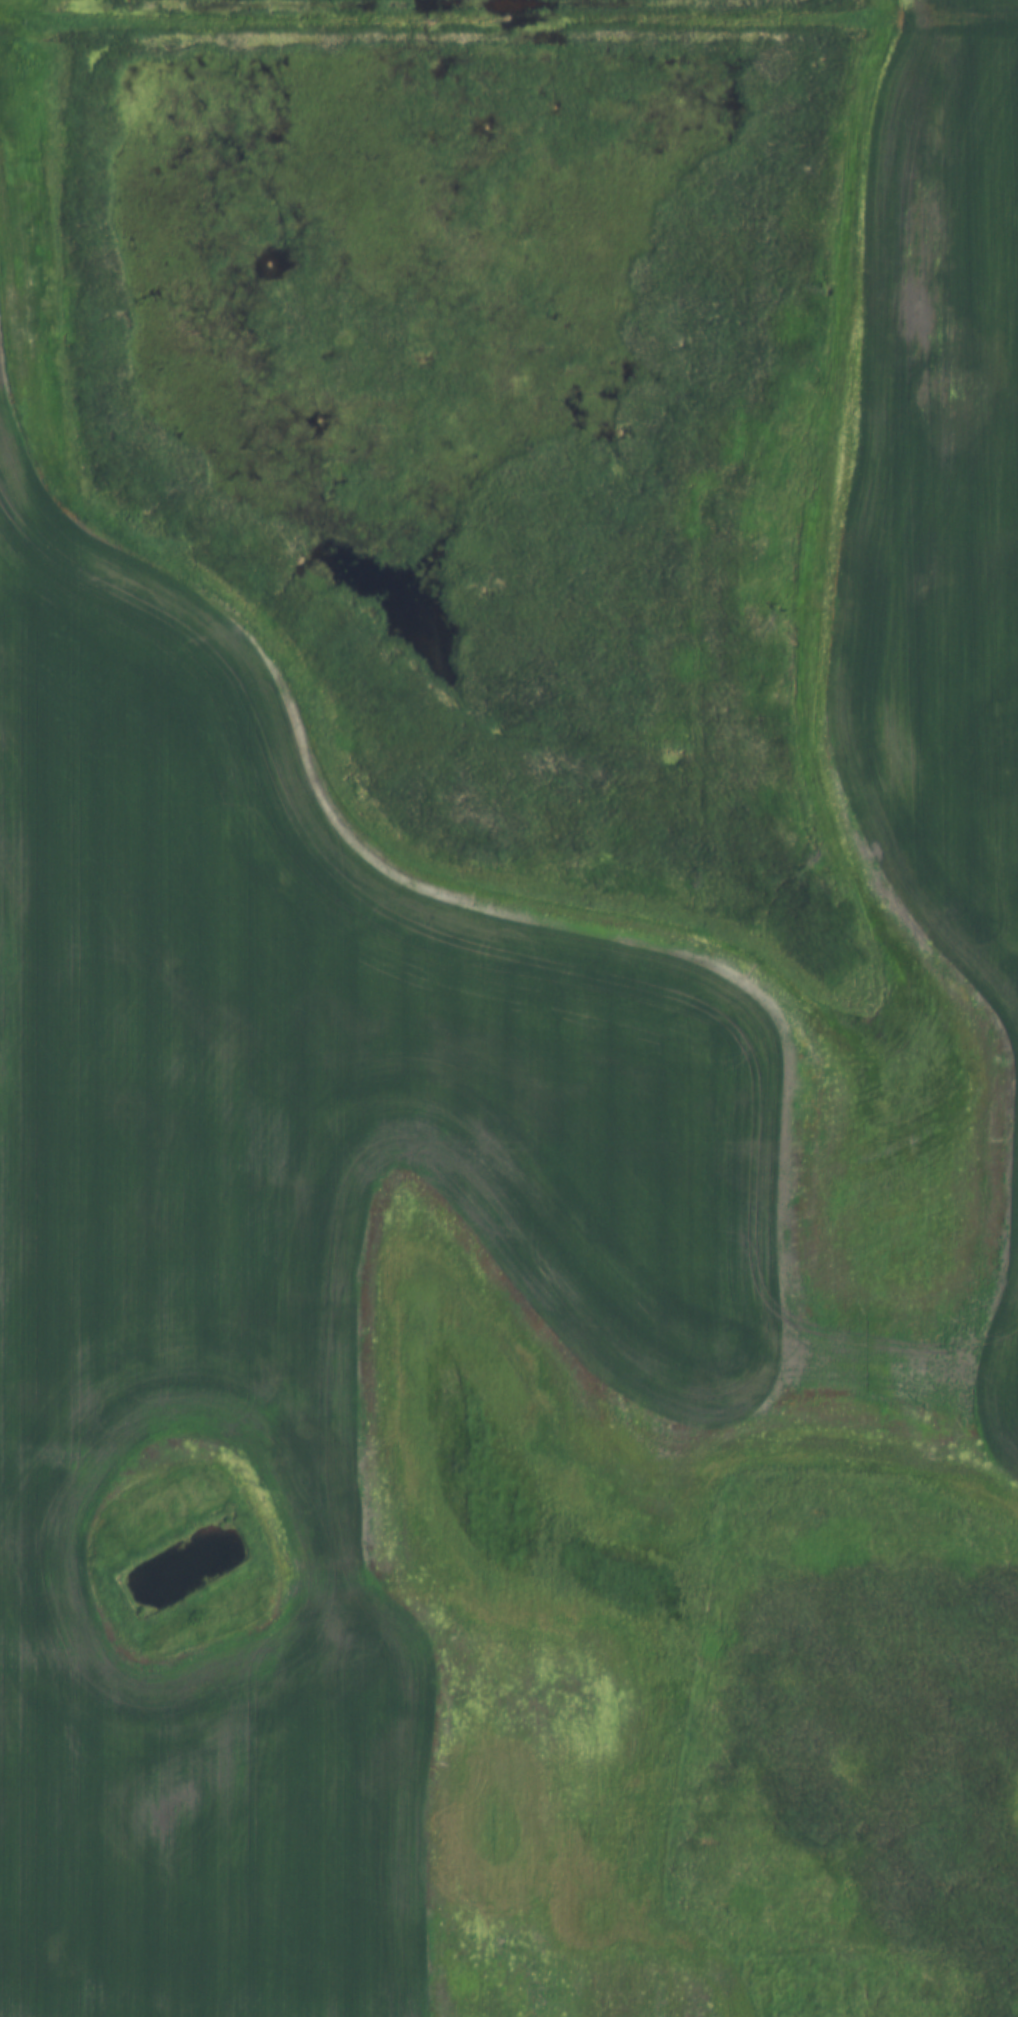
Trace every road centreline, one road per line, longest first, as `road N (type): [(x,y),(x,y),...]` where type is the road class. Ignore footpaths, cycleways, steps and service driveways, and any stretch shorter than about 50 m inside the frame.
road 1 (track): [(0,28),(1017,20)]

